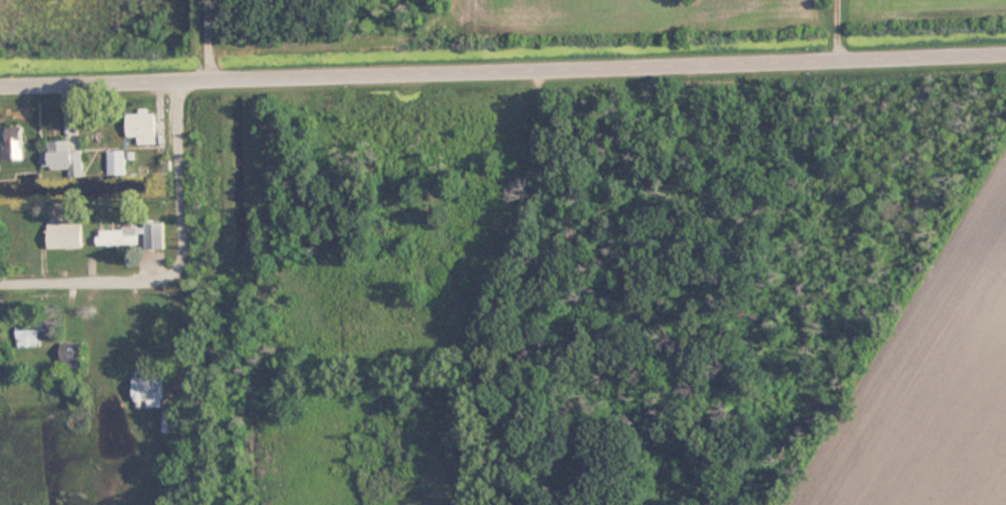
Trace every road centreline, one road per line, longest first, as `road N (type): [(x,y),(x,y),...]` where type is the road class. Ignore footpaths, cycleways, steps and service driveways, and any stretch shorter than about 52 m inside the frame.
road 1 (residential): [(0,86),(1005,54)]
road 2 (residential): [(176,80),(179,265),(161,275),(0,283)]

